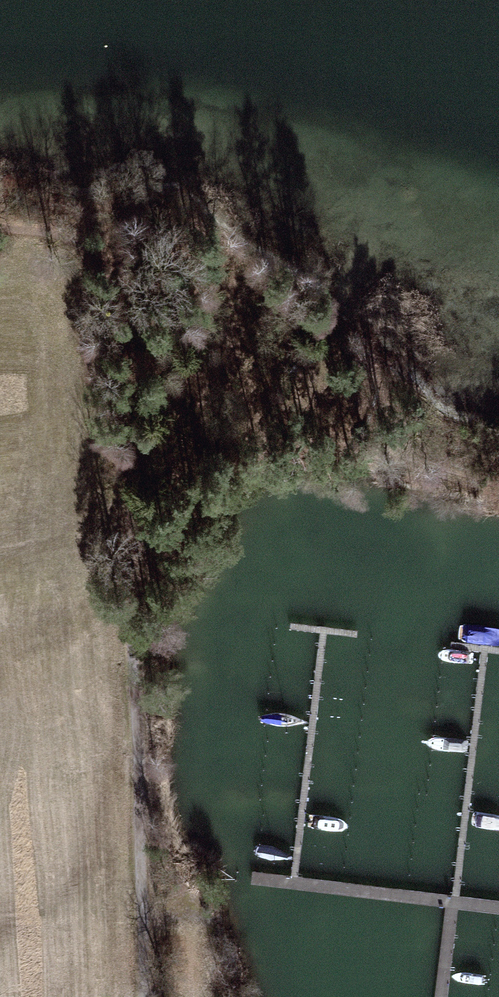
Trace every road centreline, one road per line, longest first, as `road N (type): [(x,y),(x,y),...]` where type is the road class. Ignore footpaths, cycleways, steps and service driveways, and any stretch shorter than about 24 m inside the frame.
road 1 (track): [(0,220),(85,250),(115,331),(131,996)]
road 2 (track): [(122,606),(205,469),(268,426),(318,428),(498,487)]
road 3 (track): [(202,996),(194,919),(129,905)]

